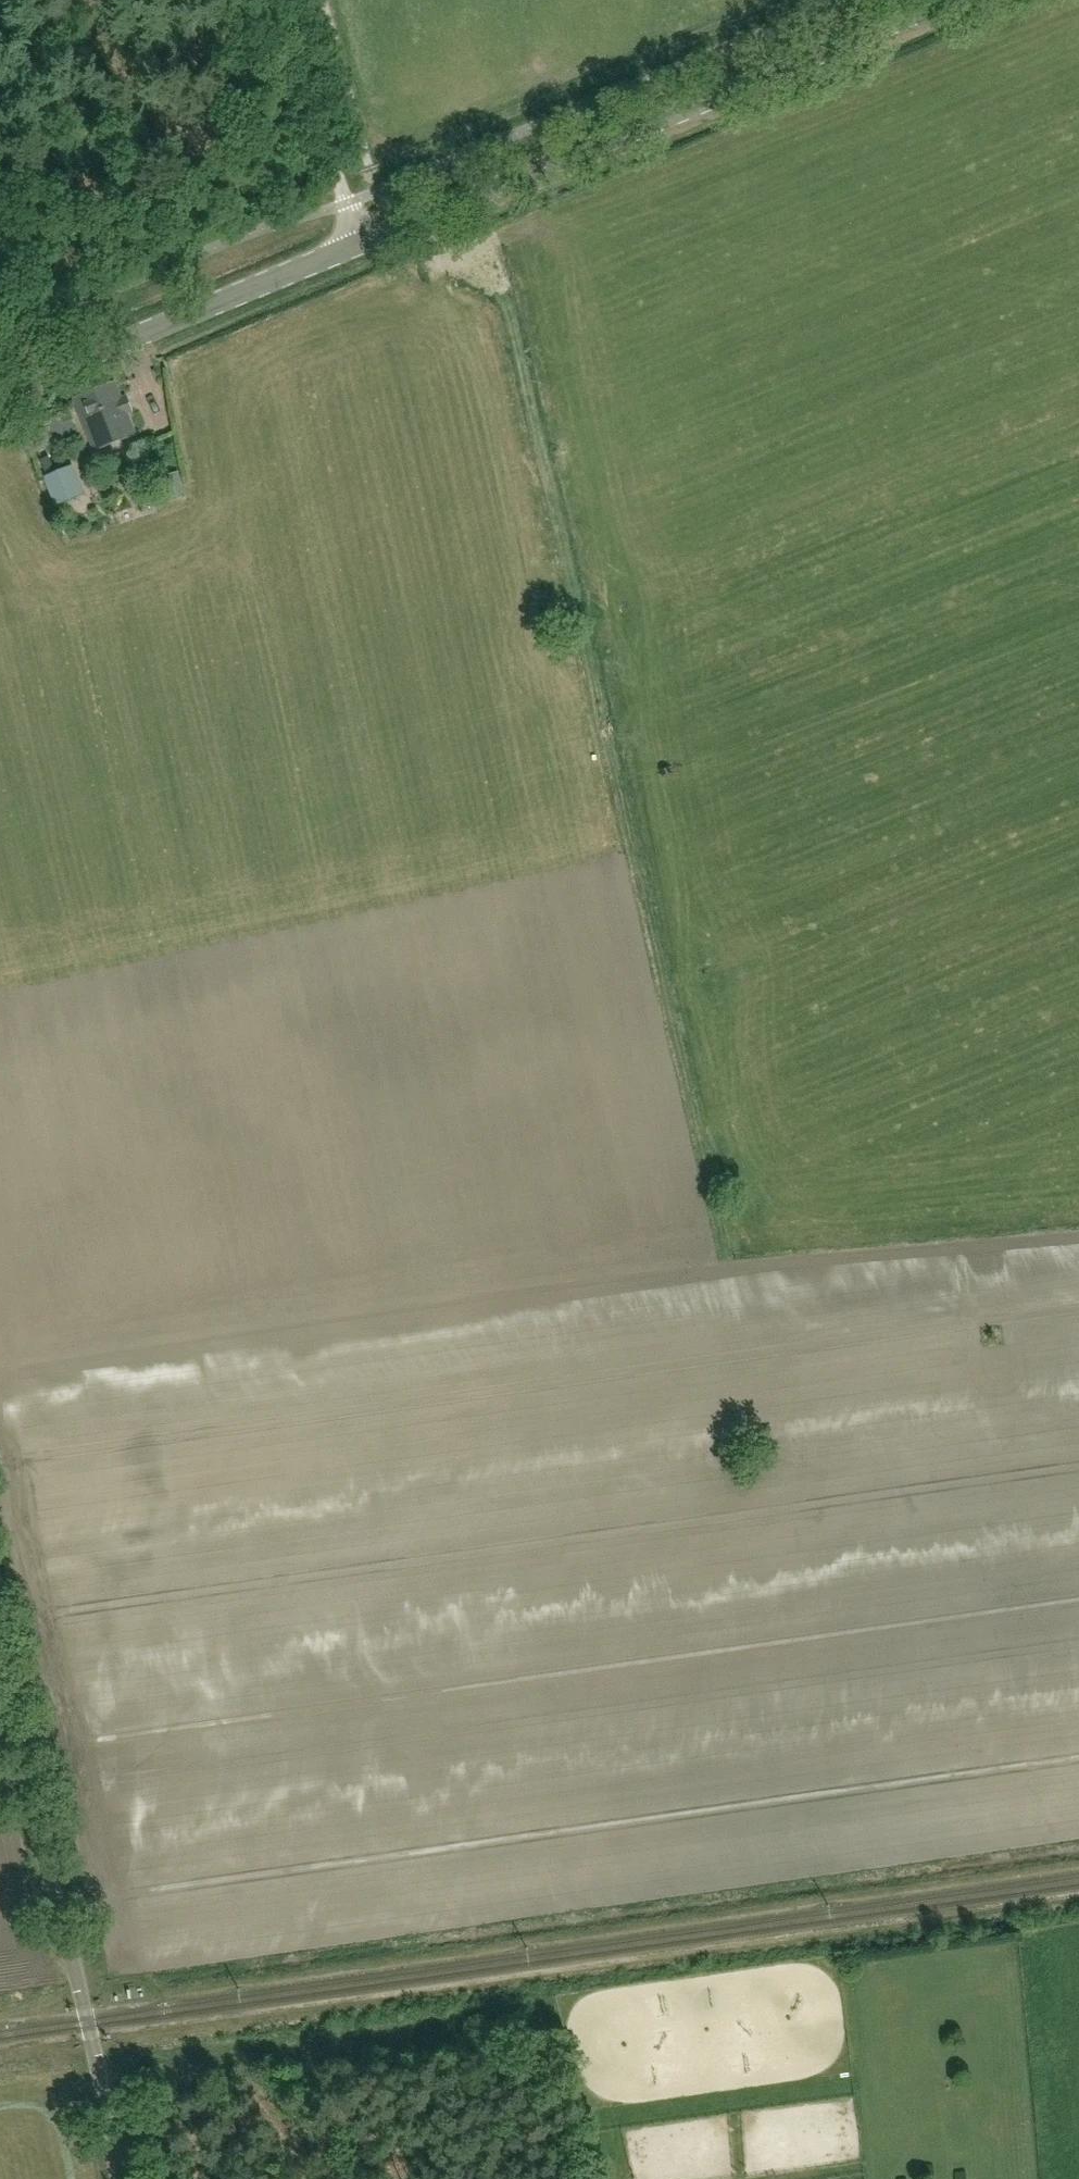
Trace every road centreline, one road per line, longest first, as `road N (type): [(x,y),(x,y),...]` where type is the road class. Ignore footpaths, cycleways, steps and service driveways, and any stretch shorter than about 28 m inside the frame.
road 1 (tertiary): [(0,399),(952,0)]
road 2 (unclassified): [(125,2178),(0,1666)]

